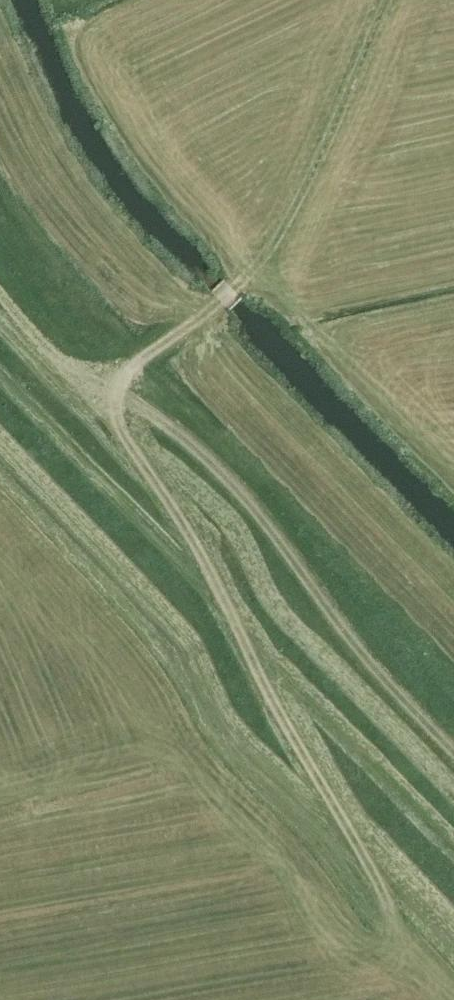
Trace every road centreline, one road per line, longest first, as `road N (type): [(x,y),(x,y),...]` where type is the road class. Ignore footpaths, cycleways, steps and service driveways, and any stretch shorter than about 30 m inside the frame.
road 1 (track): [(236,286),(127,374),(113,396),(116,422),(395,921)]
road 2 (track): [(0,297),(77,377),(164,422),(240,493),(351,647),(453,757)]
road 3 (track): [(236,286),(292,210),(382,0)]

